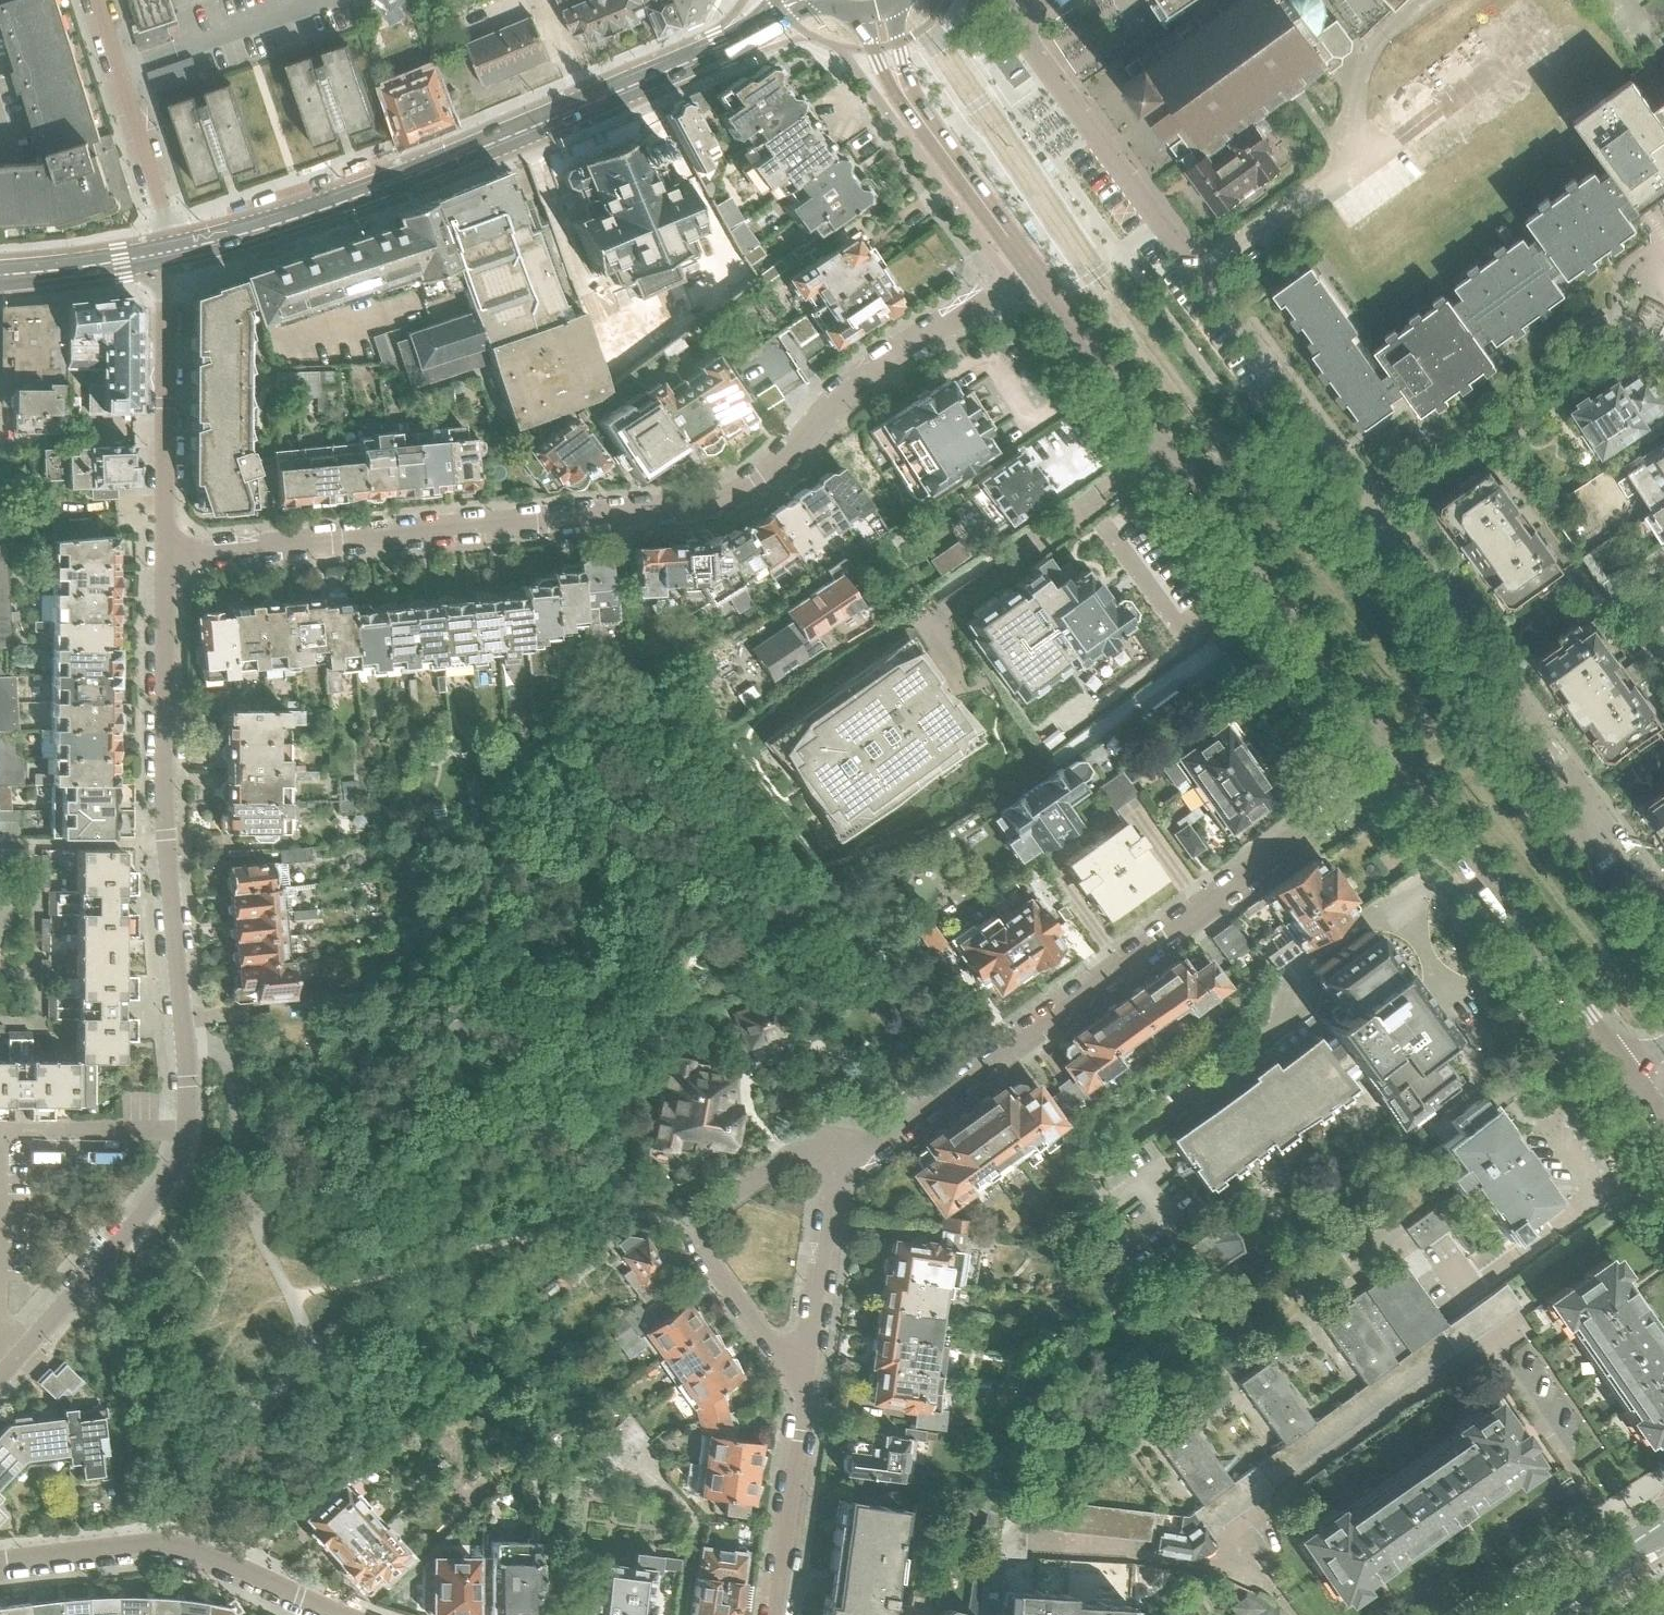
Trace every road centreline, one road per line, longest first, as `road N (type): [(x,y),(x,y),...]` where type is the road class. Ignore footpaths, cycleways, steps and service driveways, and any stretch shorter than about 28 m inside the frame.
road 1 (residential): [(1663,893),(1588,812),(1585,773),(1028,41),(1030,0)]
road 2 (residential): [(164,557),(730,502),(772,476),(837,401),(1034,264)]
road 3 (residential): [(0,1380),(163,1191),(189,1133),(164,557)]
road 4 (residential): [(848,1161),(1402,758)]
road 5 (tertiary): [(1402,758),(1034,264)]
road 6 (secondary): [(172,253),(342,200),(709,56)]
road 7 (tertiary): [(1625,1067),(1402,758)]
road 8 (residential): [(809,1362),(776,1353),(695,1233),(700,1219),(809,1145),(830,1144),(848,1161)]
road 9 (residential): [(345,1614),(200,1552),(161,1544),(0,1562)]
road 10 (residential): [(164,557),(172,253)]
road 11 (residential): [(99,0),(172,253)]
road 12 (residential): [(777,1614),(809,1362)]
road 13 (residential): [(809,1362),(831,1202),(848,1161)]
road 14 (tertiary): [(1034,264),(926,122)]
road 15 (secondary): [(0,275),(172,253)]
road 16 (residential): [(1531,1614),(1663,1526)]
road 17 (secondary): [(709,56),(797,26),(826,4)]
road 18 (tertiary): [(862,13),(888,83),(926,122)]
road 19 (tertiary): [(926,122),(905,72),(894,5)]

